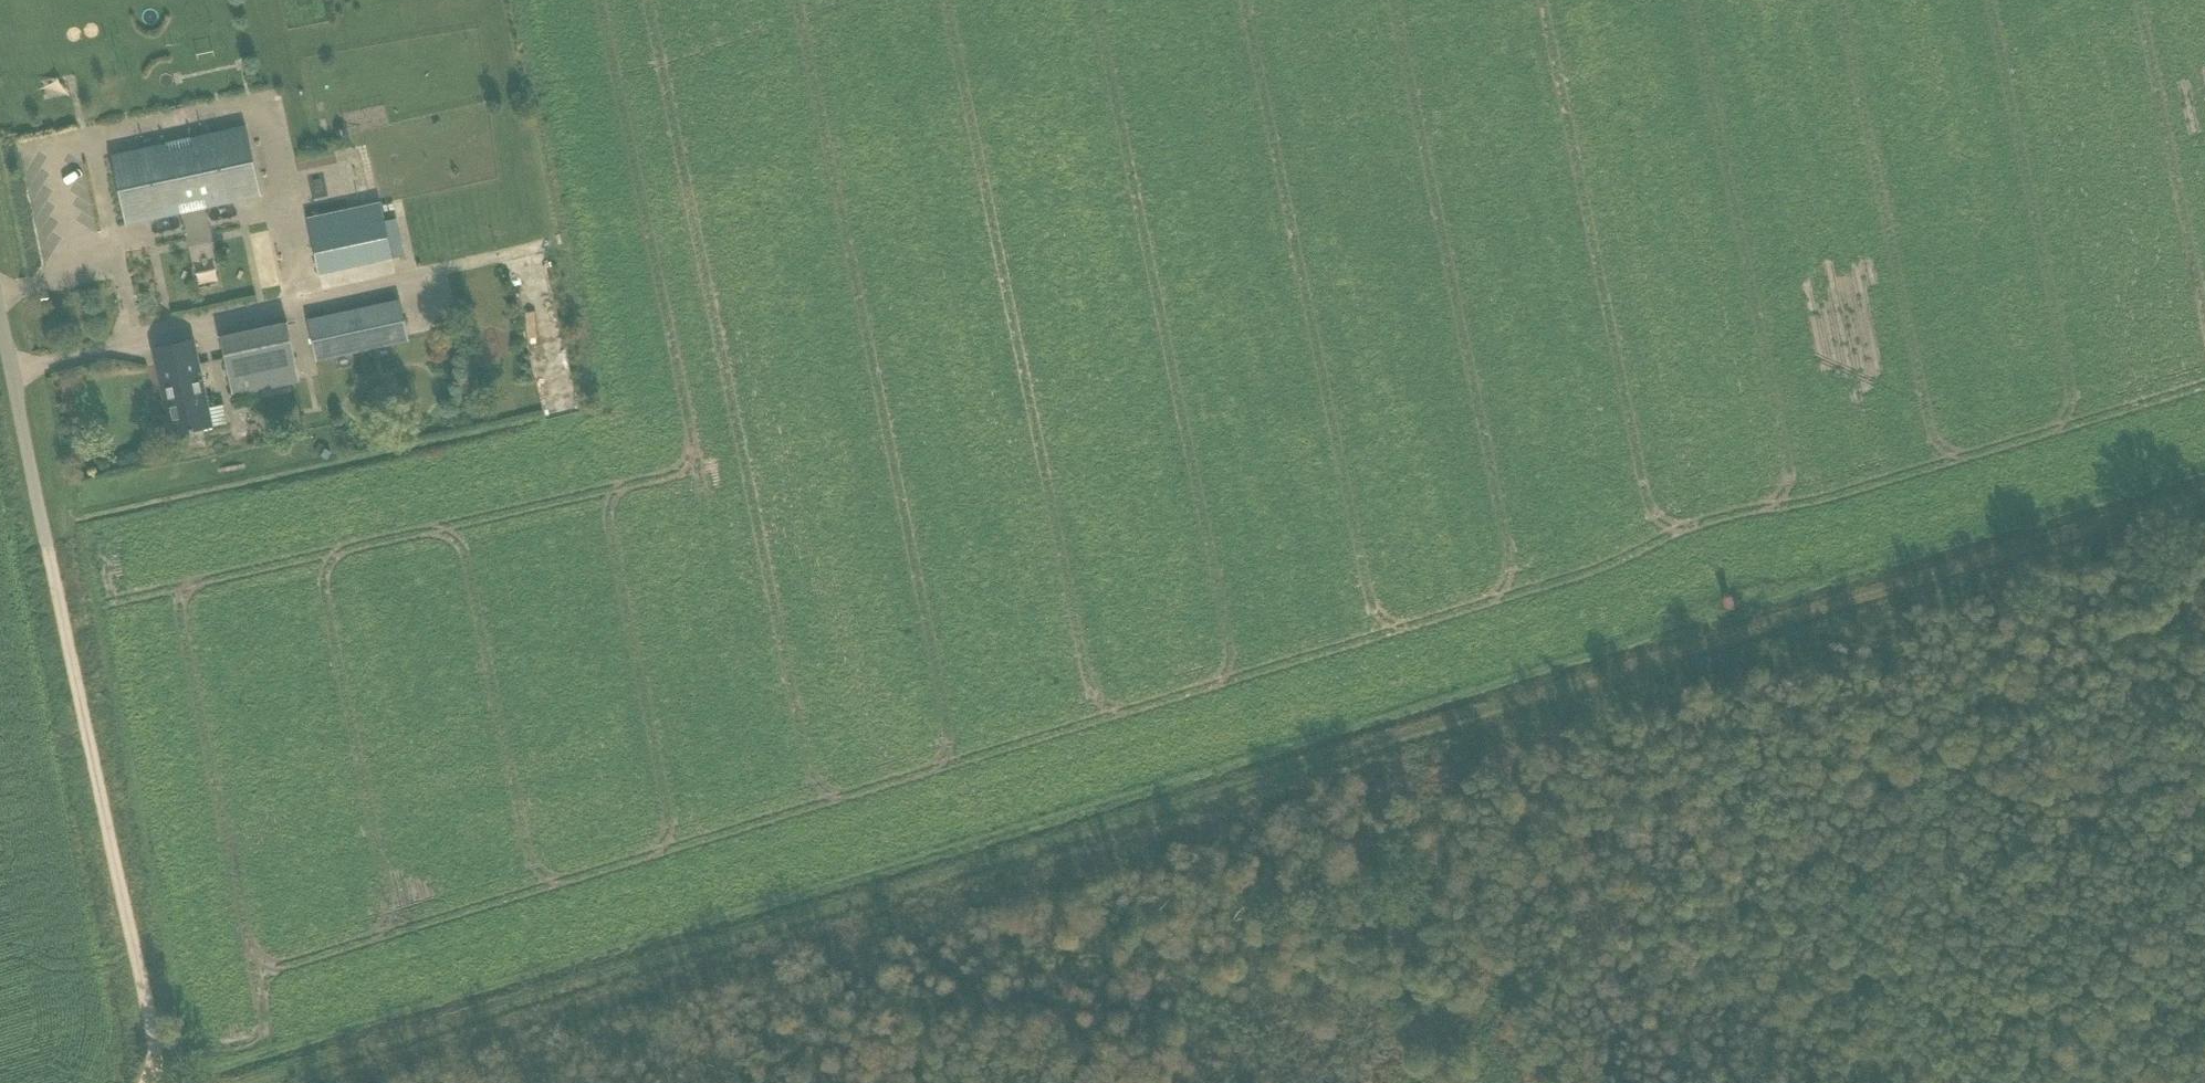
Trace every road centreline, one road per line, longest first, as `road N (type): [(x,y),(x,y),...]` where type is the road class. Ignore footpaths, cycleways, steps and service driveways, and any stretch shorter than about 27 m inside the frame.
road 1 (track): [(2204,497),(254,1082)]
road 2 (track): [(146,1082),(148,1016),(49,547)]
road 3 (unclassified): [(49,547),(0,312)]

